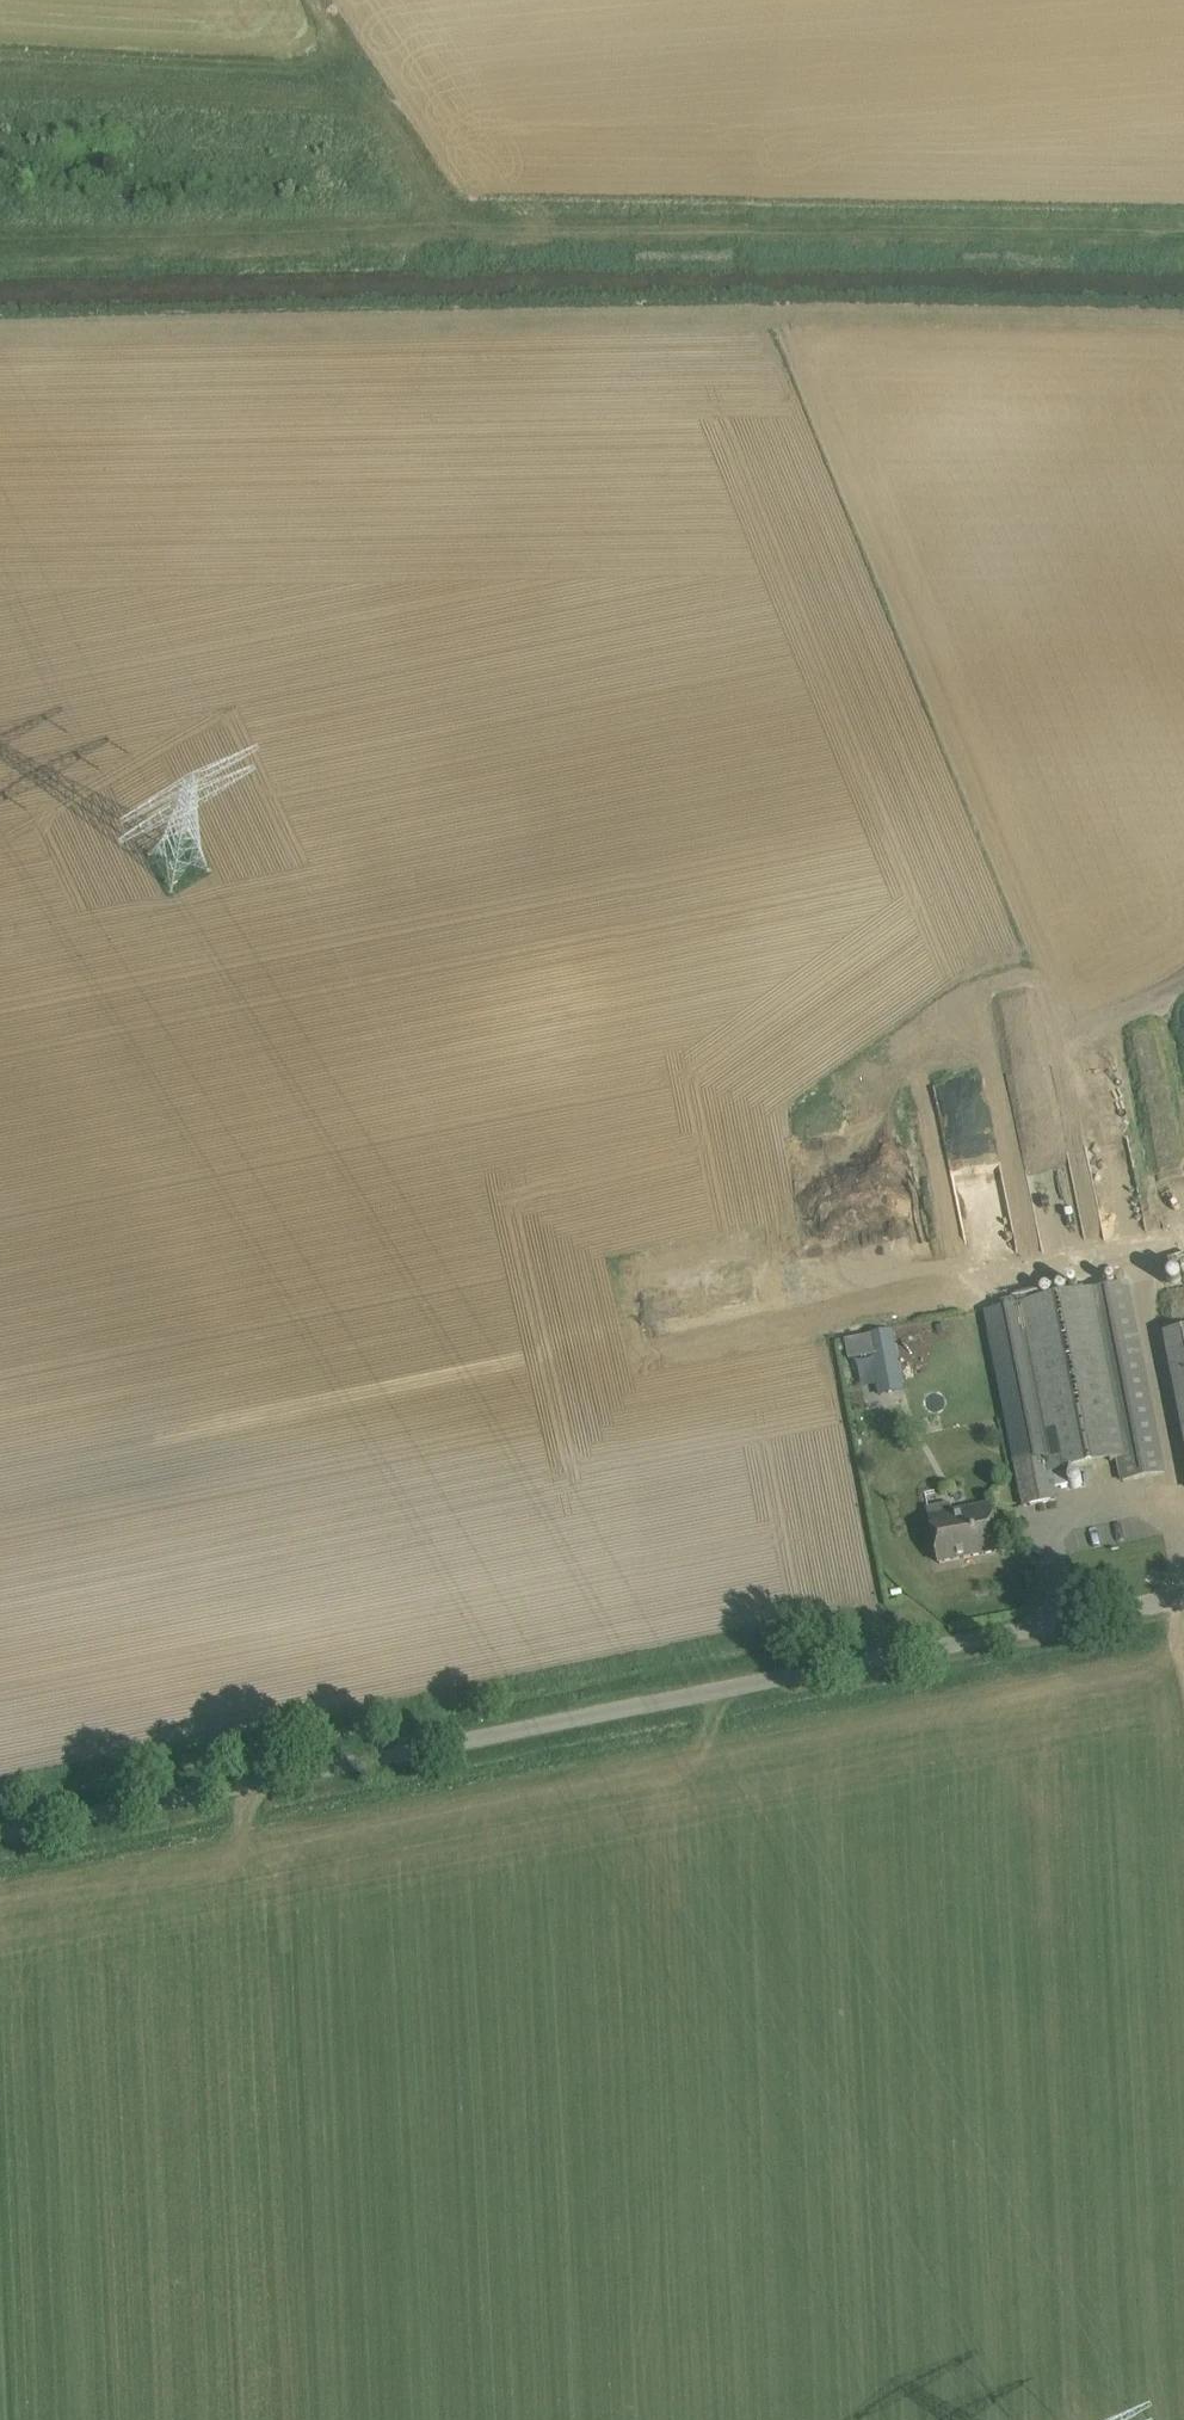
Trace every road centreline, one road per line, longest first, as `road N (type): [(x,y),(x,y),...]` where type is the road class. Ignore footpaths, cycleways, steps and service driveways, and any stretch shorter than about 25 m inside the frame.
road 1 (unclassified): [(0,1824),(1183,1596)]
road 2 (track): [(311,0),(329,44),(323,63),(0,49)]

